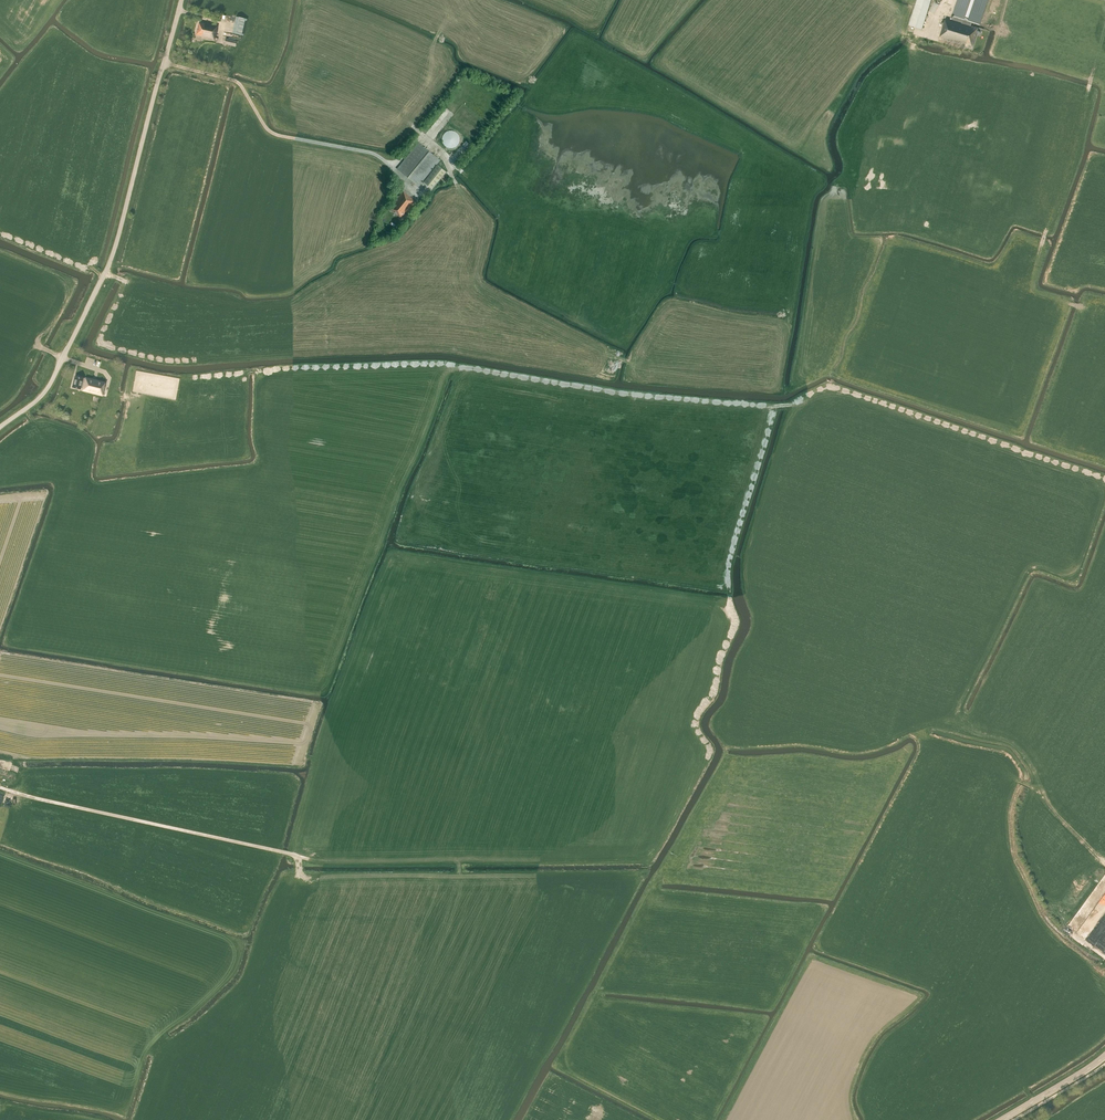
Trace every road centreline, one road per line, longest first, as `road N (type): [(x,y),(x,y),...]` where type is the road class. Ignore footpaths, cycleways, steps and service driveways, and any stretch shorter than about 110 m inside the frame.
road 1 (unclassified): [(0,427),(48,387),(112,256),(182,0)]
road 2 (track): [(0,787),(292,854),(299,876)]
road 3 (secondary): [(1104,1057),(1002,1119)]

